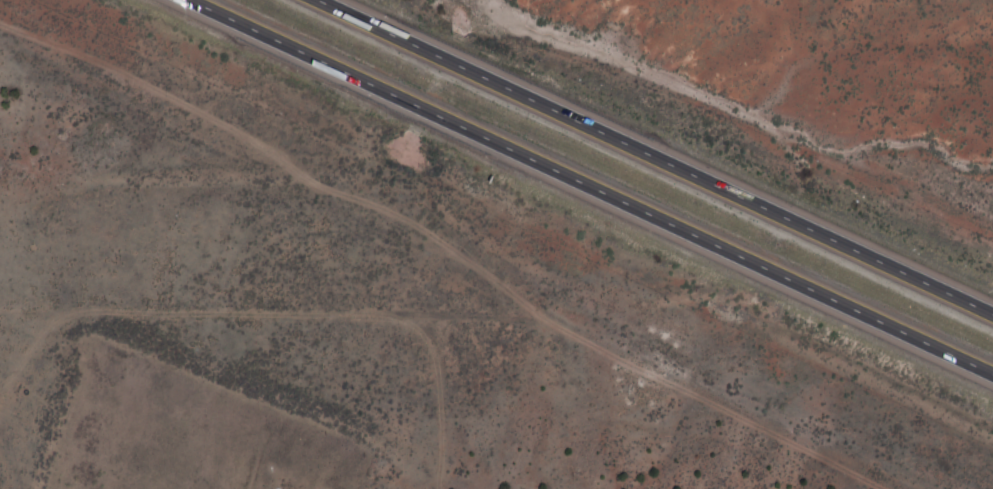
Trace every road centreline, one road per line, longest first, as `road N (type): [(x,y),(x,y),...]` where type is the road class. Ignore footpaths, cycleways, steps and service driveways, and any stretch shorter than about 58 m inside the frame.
road 1 (motorway): [(182,0),(992,375)]
road 2 (motorway): [(992,314),(318,0)]

